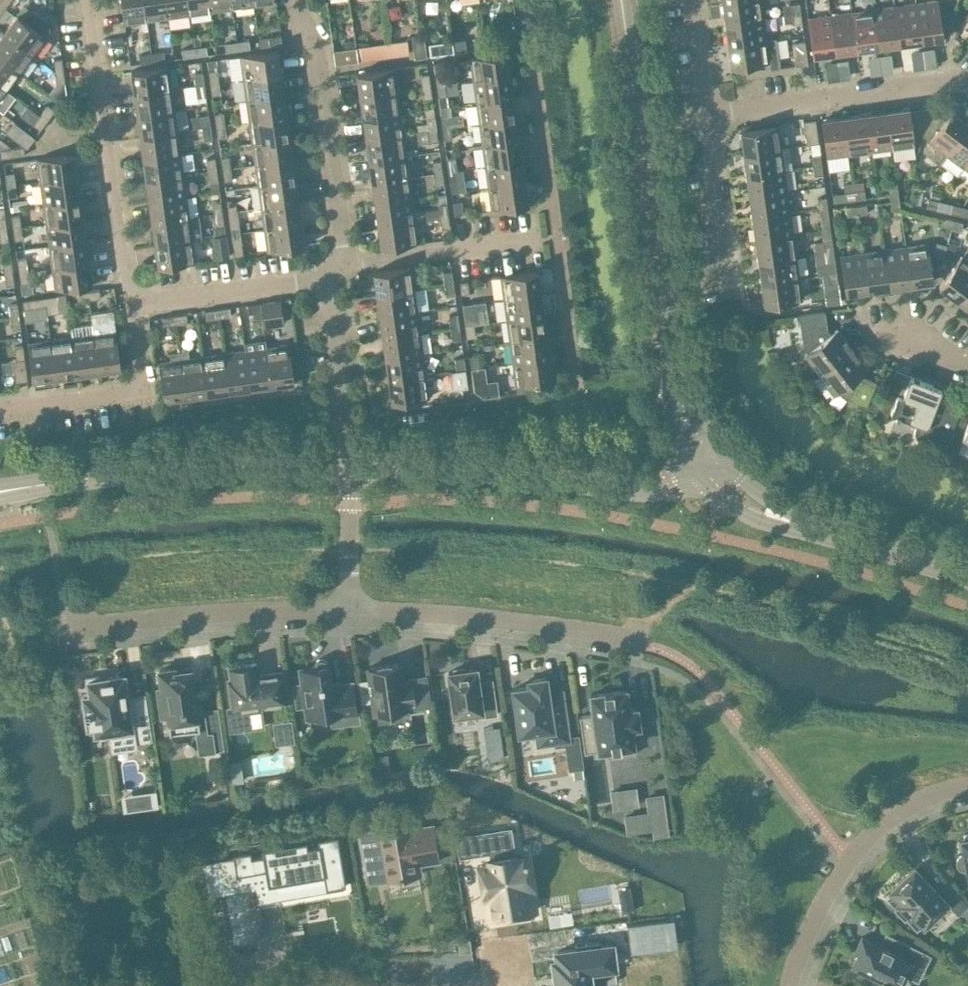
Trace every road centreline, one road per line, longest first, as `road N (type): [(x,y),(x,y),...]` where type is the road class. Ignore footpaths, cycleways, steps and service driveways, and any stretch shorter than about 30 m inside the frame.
road 1 (tertiary): [(348,466),(639,489),(694,470)]
road 2 (residential): [(130,305),(88,0)]
road 3 (residential): [(644,643),(521,620),(350,610)]
road 4 (tertiary): [(53,483),(348,466)]
road 5 (residential): [(350,610),(64,628)]
road 6 (residential): [(967,784),(898,814),(850,859),(793,985)]
road 7 (residential): [(346,265),(315,48),(293,0)]
road 8 (residential): [(967,87),(956,78),(707,115)]
road 9 (residential): [(130,305),(142,389),(0,410)]
road 10 (tertiary): [(669,341),(637,122)]
road 11 (residential): [(325,279),(130,305)]
road 12 (residential): [(346,265),(540,240)]
road 13 (residential): [(348,466),(325,279)]
road 14 (residential): [(731,292),(707,115)]
road 15 (tertiary): [(967,576),(820,531)]
road 16 (residential): [(350,610),(348,466)]
road 17 (tertiary): [(694,470),(736,508),(820,531)]
road 18 (tertiary): [(669,341),(669,394),(694,470)]
road 19 (tertiary): [(820,531),(755,491),(717,450)]
road 20 (tertiary): [(637,122),(621,0)]

